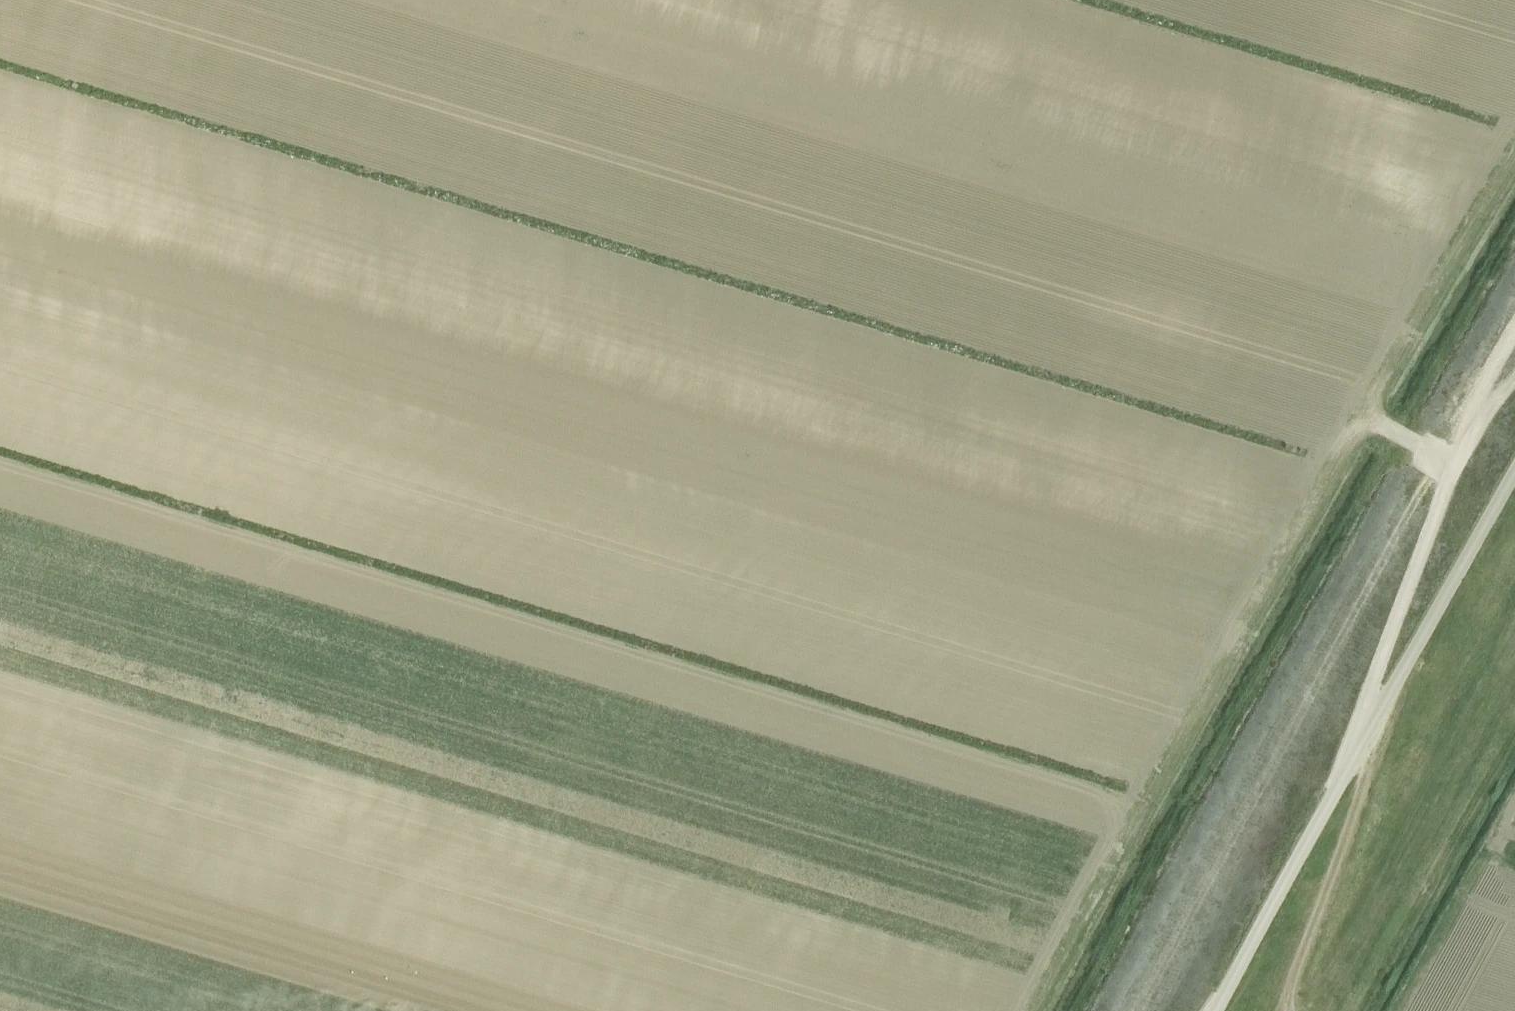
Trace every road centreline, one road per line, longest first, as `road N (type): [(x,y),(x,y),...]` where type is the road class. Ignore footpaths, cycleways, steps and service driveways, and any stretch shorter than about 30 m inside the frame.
road 1 (tertiary): [(1213,1010),(1514,473)]
road 2 (track): [(1453,467),(1378,669),(1370,725)]
road 3 (track): [(1514,376),(1453,467),(1362,420)]

